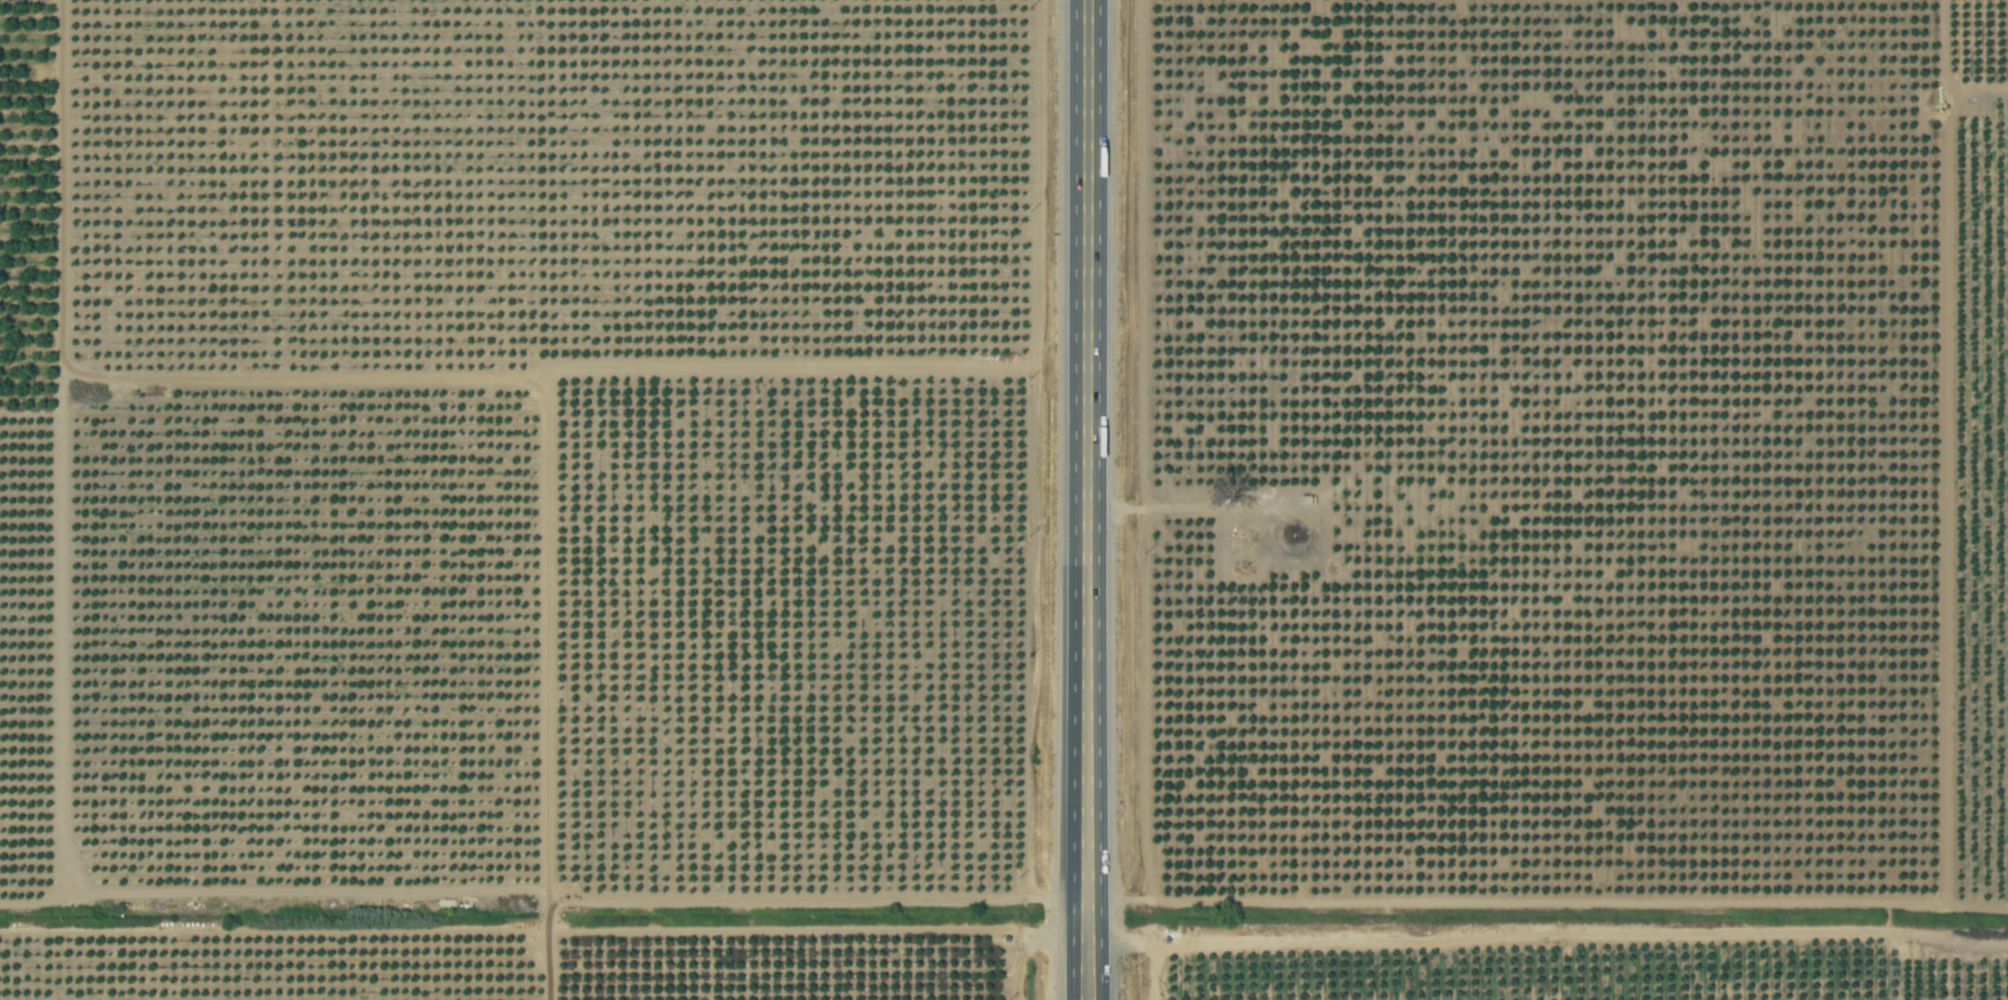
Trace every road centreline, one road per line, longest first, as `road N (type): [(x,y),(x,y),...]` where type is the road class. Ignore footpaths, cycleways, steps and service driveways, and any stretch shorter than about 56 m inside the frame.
road 1 (trunk): [(1087,0),(1087,999)]

